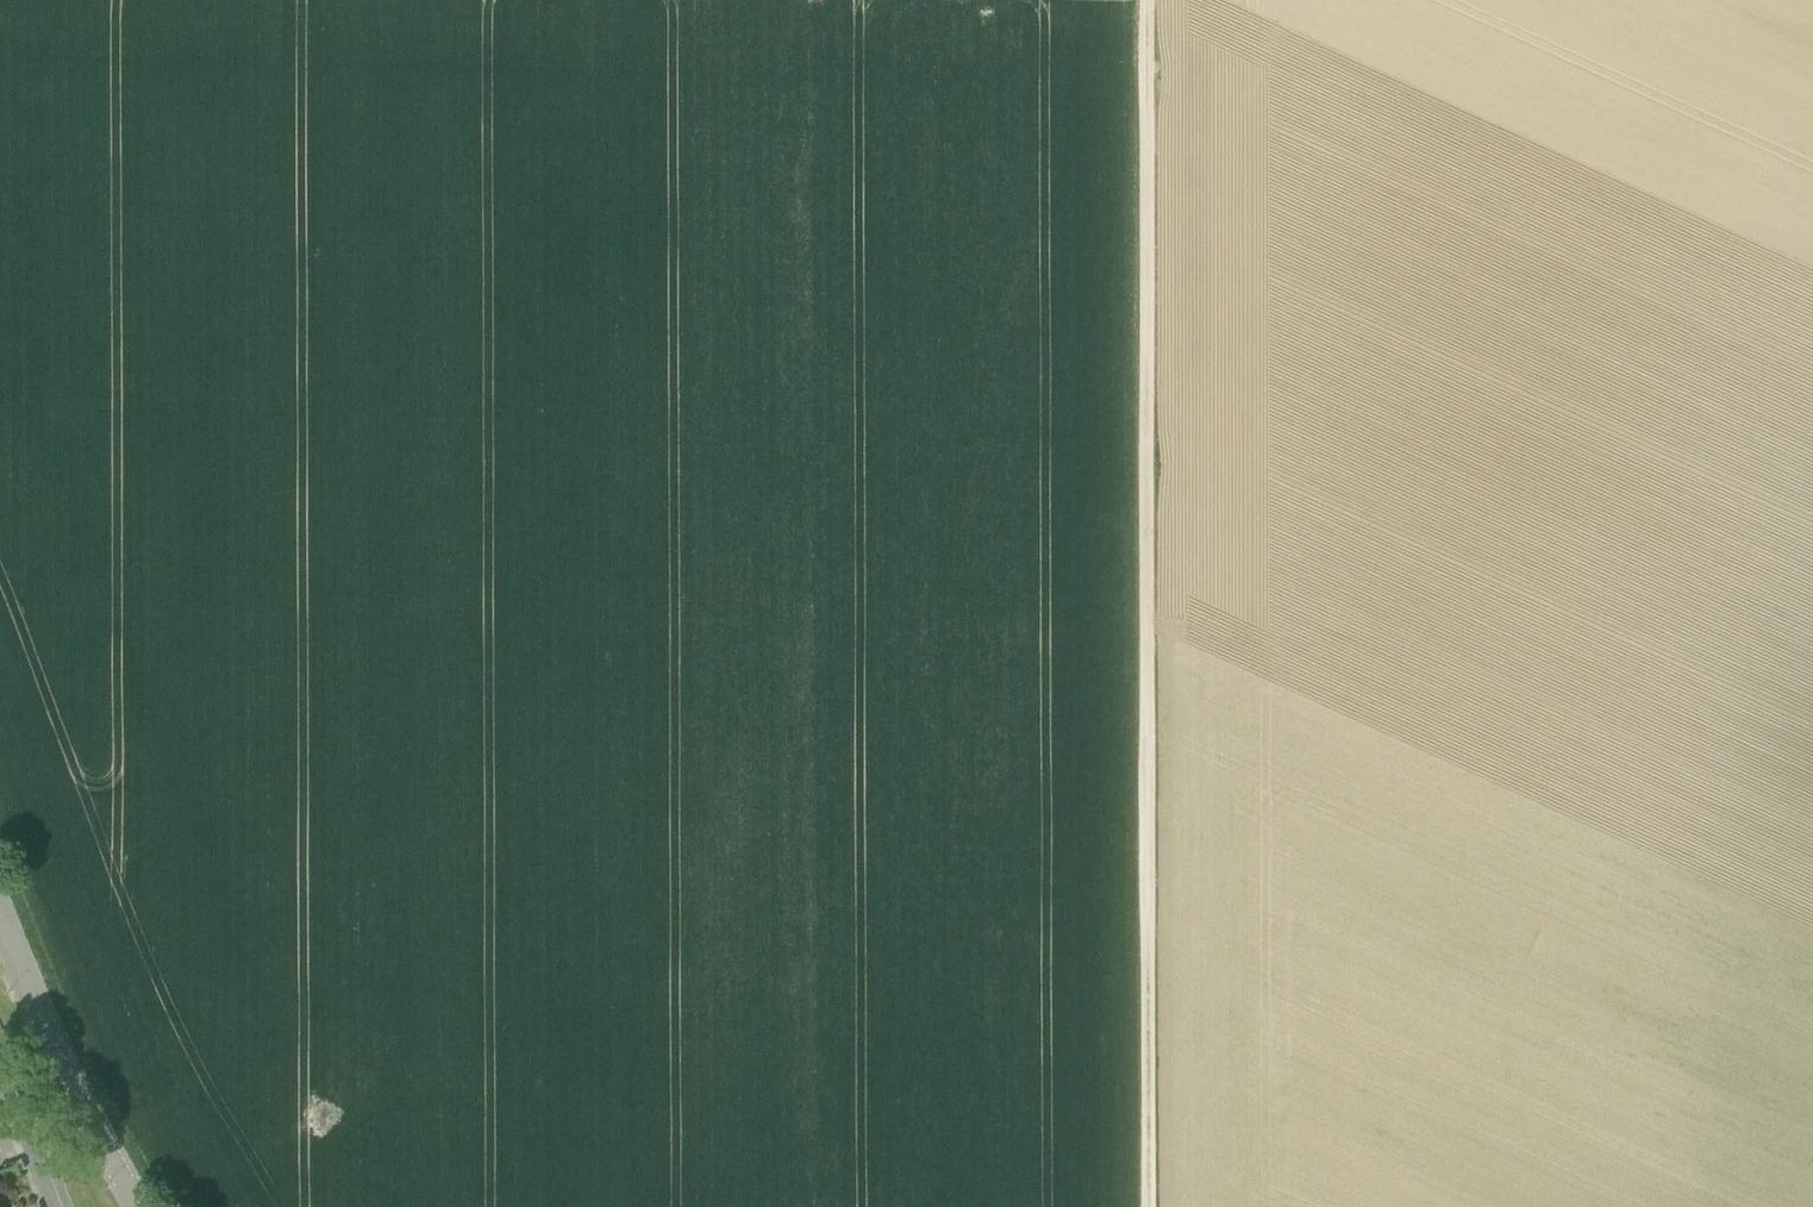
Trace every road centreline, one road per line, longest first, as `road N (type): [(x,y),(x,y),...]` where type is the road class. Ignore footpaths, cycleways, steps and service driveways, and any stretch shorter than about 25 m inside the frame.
road 1 (track): [(1149,1206),(1146,0)]
road 2 (residential): [(134,1206),(0,919)]
road 3 (residential): [(52,1206),(0,1077)]

